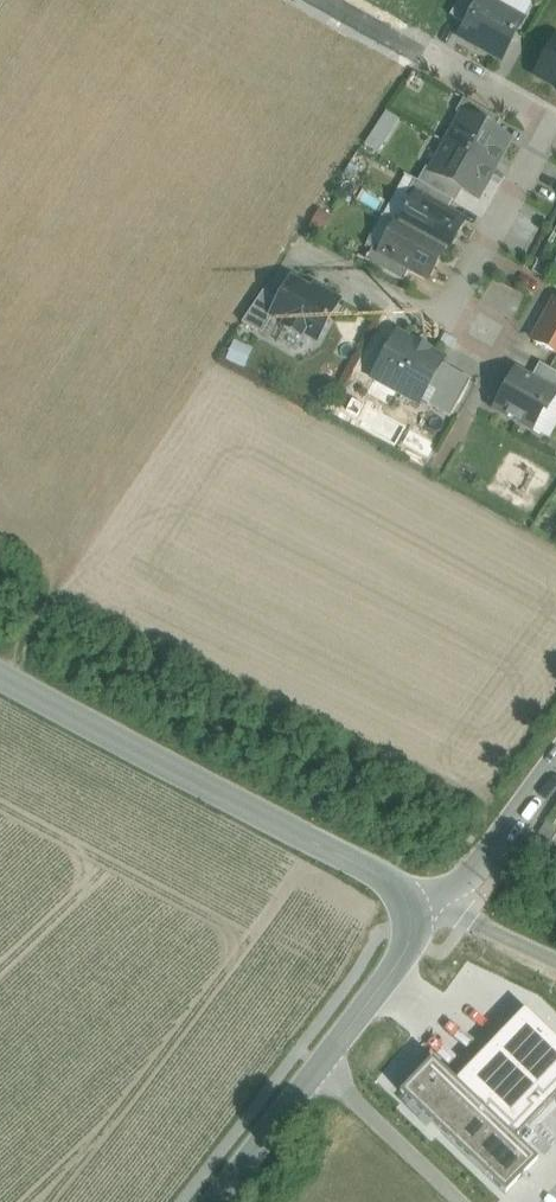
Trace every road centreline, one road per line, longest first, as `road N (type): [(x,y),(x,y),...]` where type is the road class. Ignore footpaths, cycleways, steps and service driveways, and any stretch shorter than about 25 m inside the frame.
road 1 (tertiary): [(0,674),(373,873),(409,906)]
road 2 (residential): [(299,249),(440,326),(551,125)]
road 3 (unclassified): [(319,1067),(460,1201)]
road 4 (tertiary): [(409,906),(410,941),(319,1067)]
road 5 (tertiary): [(555,763),(471,878),(437,897)]
road 6 (tertiary): [(319,1067),(215,1201)]
road 7 (residential): [(551,125),(426,55)]
road 8 (unclassified): [(555,962),(437,897)]

